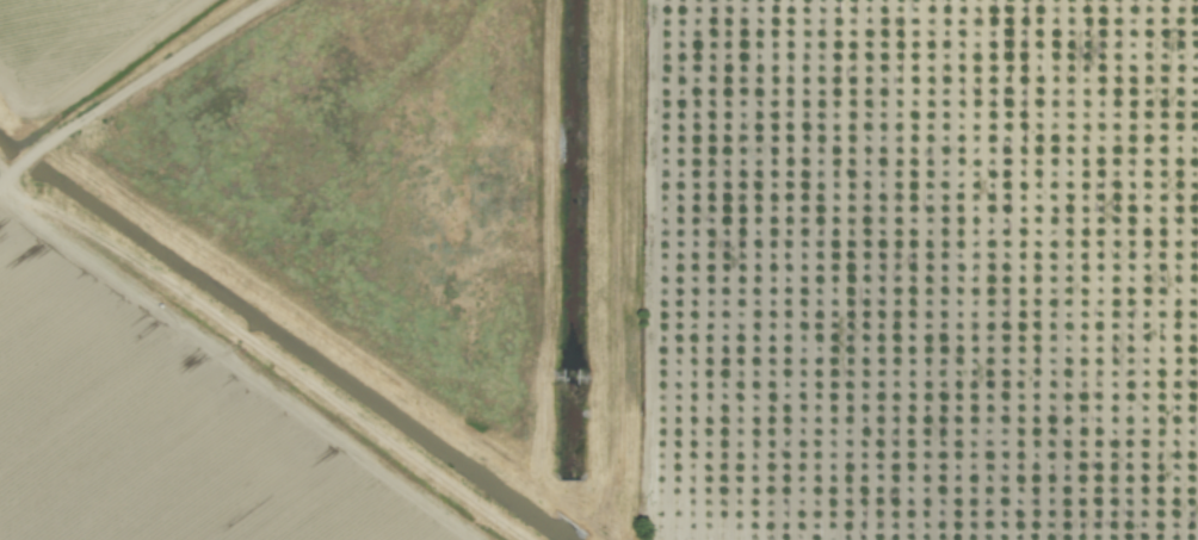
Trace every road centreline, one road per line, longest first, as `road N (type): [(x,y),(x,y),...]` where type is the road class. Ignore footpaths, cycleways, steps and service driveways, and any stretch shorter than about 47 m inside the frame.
road 1 (track): [(279,0),(0,200)]

